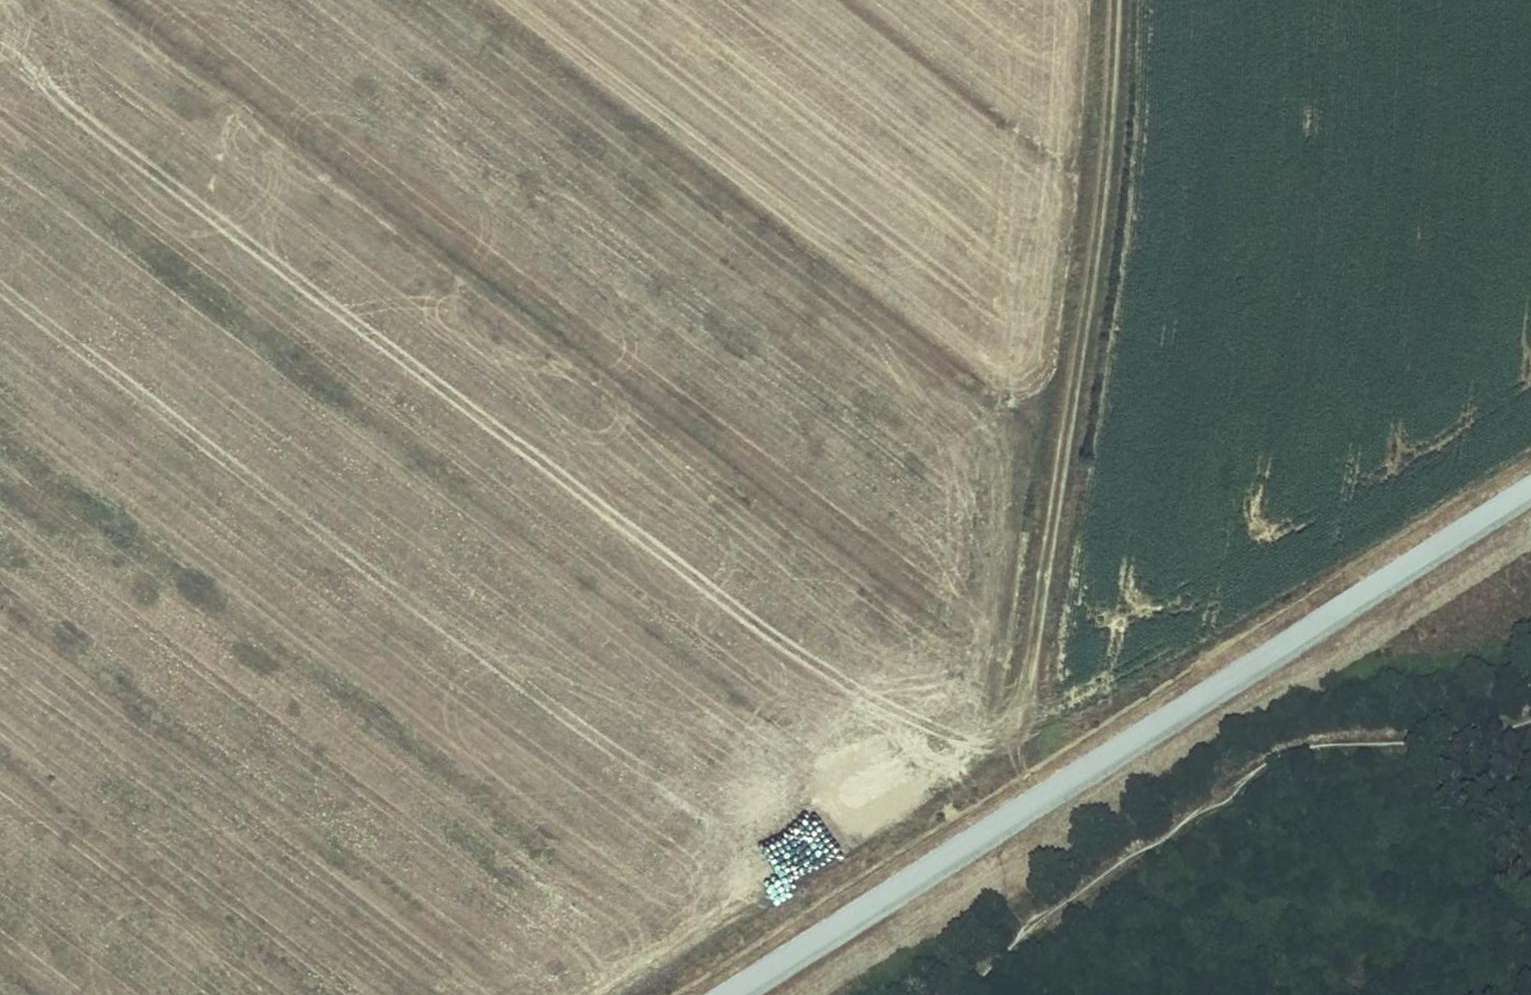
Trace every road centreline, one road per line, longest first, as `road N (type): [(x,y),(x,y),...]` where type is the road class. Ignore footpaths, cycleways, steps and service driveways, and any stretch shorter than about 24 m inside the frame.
road 1 (track): [(1117,0),(1099,250),(1020,743),(1043,797)]

